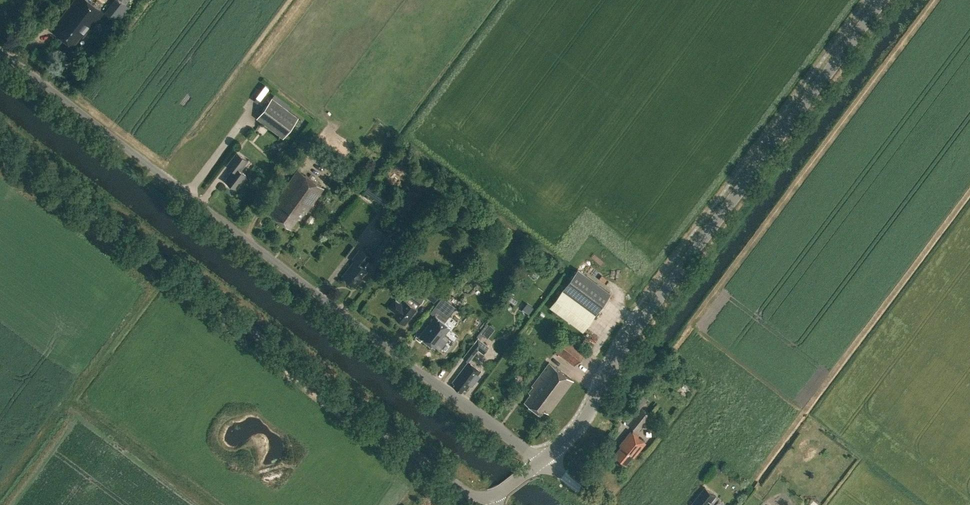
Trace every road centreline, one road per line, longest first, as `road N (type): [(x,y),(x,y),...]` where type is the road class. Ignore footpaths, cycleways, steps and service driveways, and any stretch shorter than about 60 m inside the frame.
road 1 (unclassified): [(540,462),(0,52)]
road 2 (tertiary): [(490,498),(467,494),(0,140)]
road 3 (tertiary): [(540,462),(588,413),(645,315),(882,0)]

